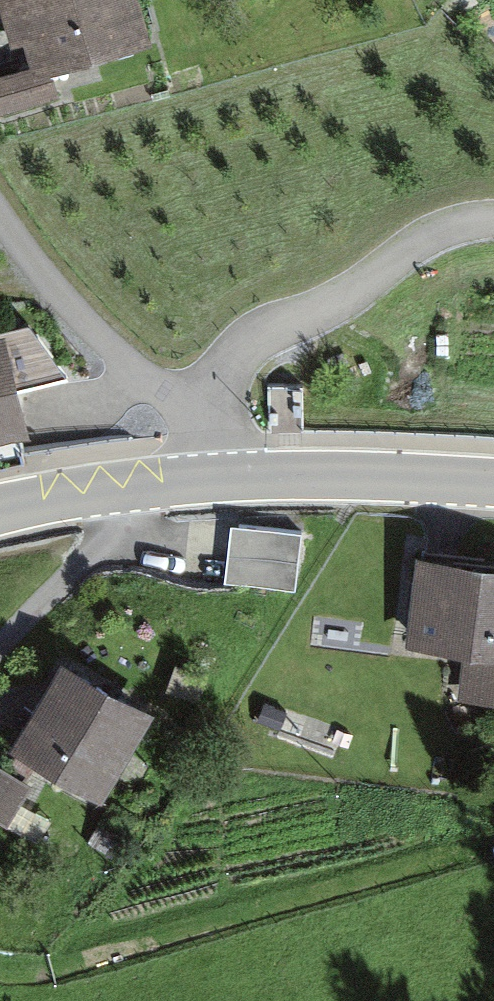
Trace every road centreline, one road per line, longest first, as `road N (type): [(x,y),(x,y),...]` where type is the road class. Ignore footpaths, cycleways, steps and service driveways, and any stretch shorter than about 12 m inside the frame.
road 1 (residential): [(210,410),(228,373),(261,336),(335,306),(427,243),(493,219)]
road 2 (residential): [(210,410),(147,371),(70,295),(0,197)]
road 3 (tertiary): [(217,478),(493,486)]
road 4 (track): [(157,484),(0,655)]
road 5 (tertiary): [(0,511),(217,478)]

